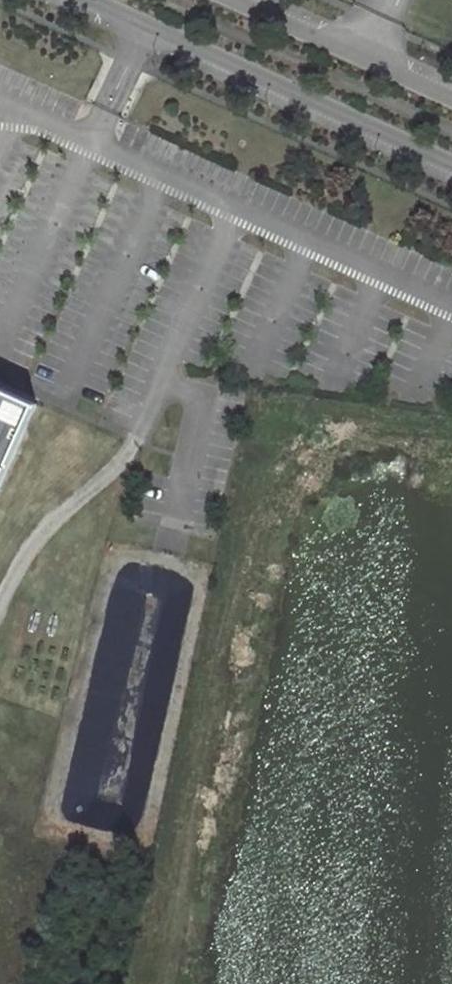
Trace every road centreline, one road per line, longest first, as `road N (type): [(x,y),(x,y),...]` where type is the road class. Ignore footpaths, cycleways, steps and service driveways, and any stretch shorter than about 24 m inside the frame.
road 1 (unclassified): [(72,0),(451,172)]
road 2 (unclassified): [(451,98),(238,0)]

